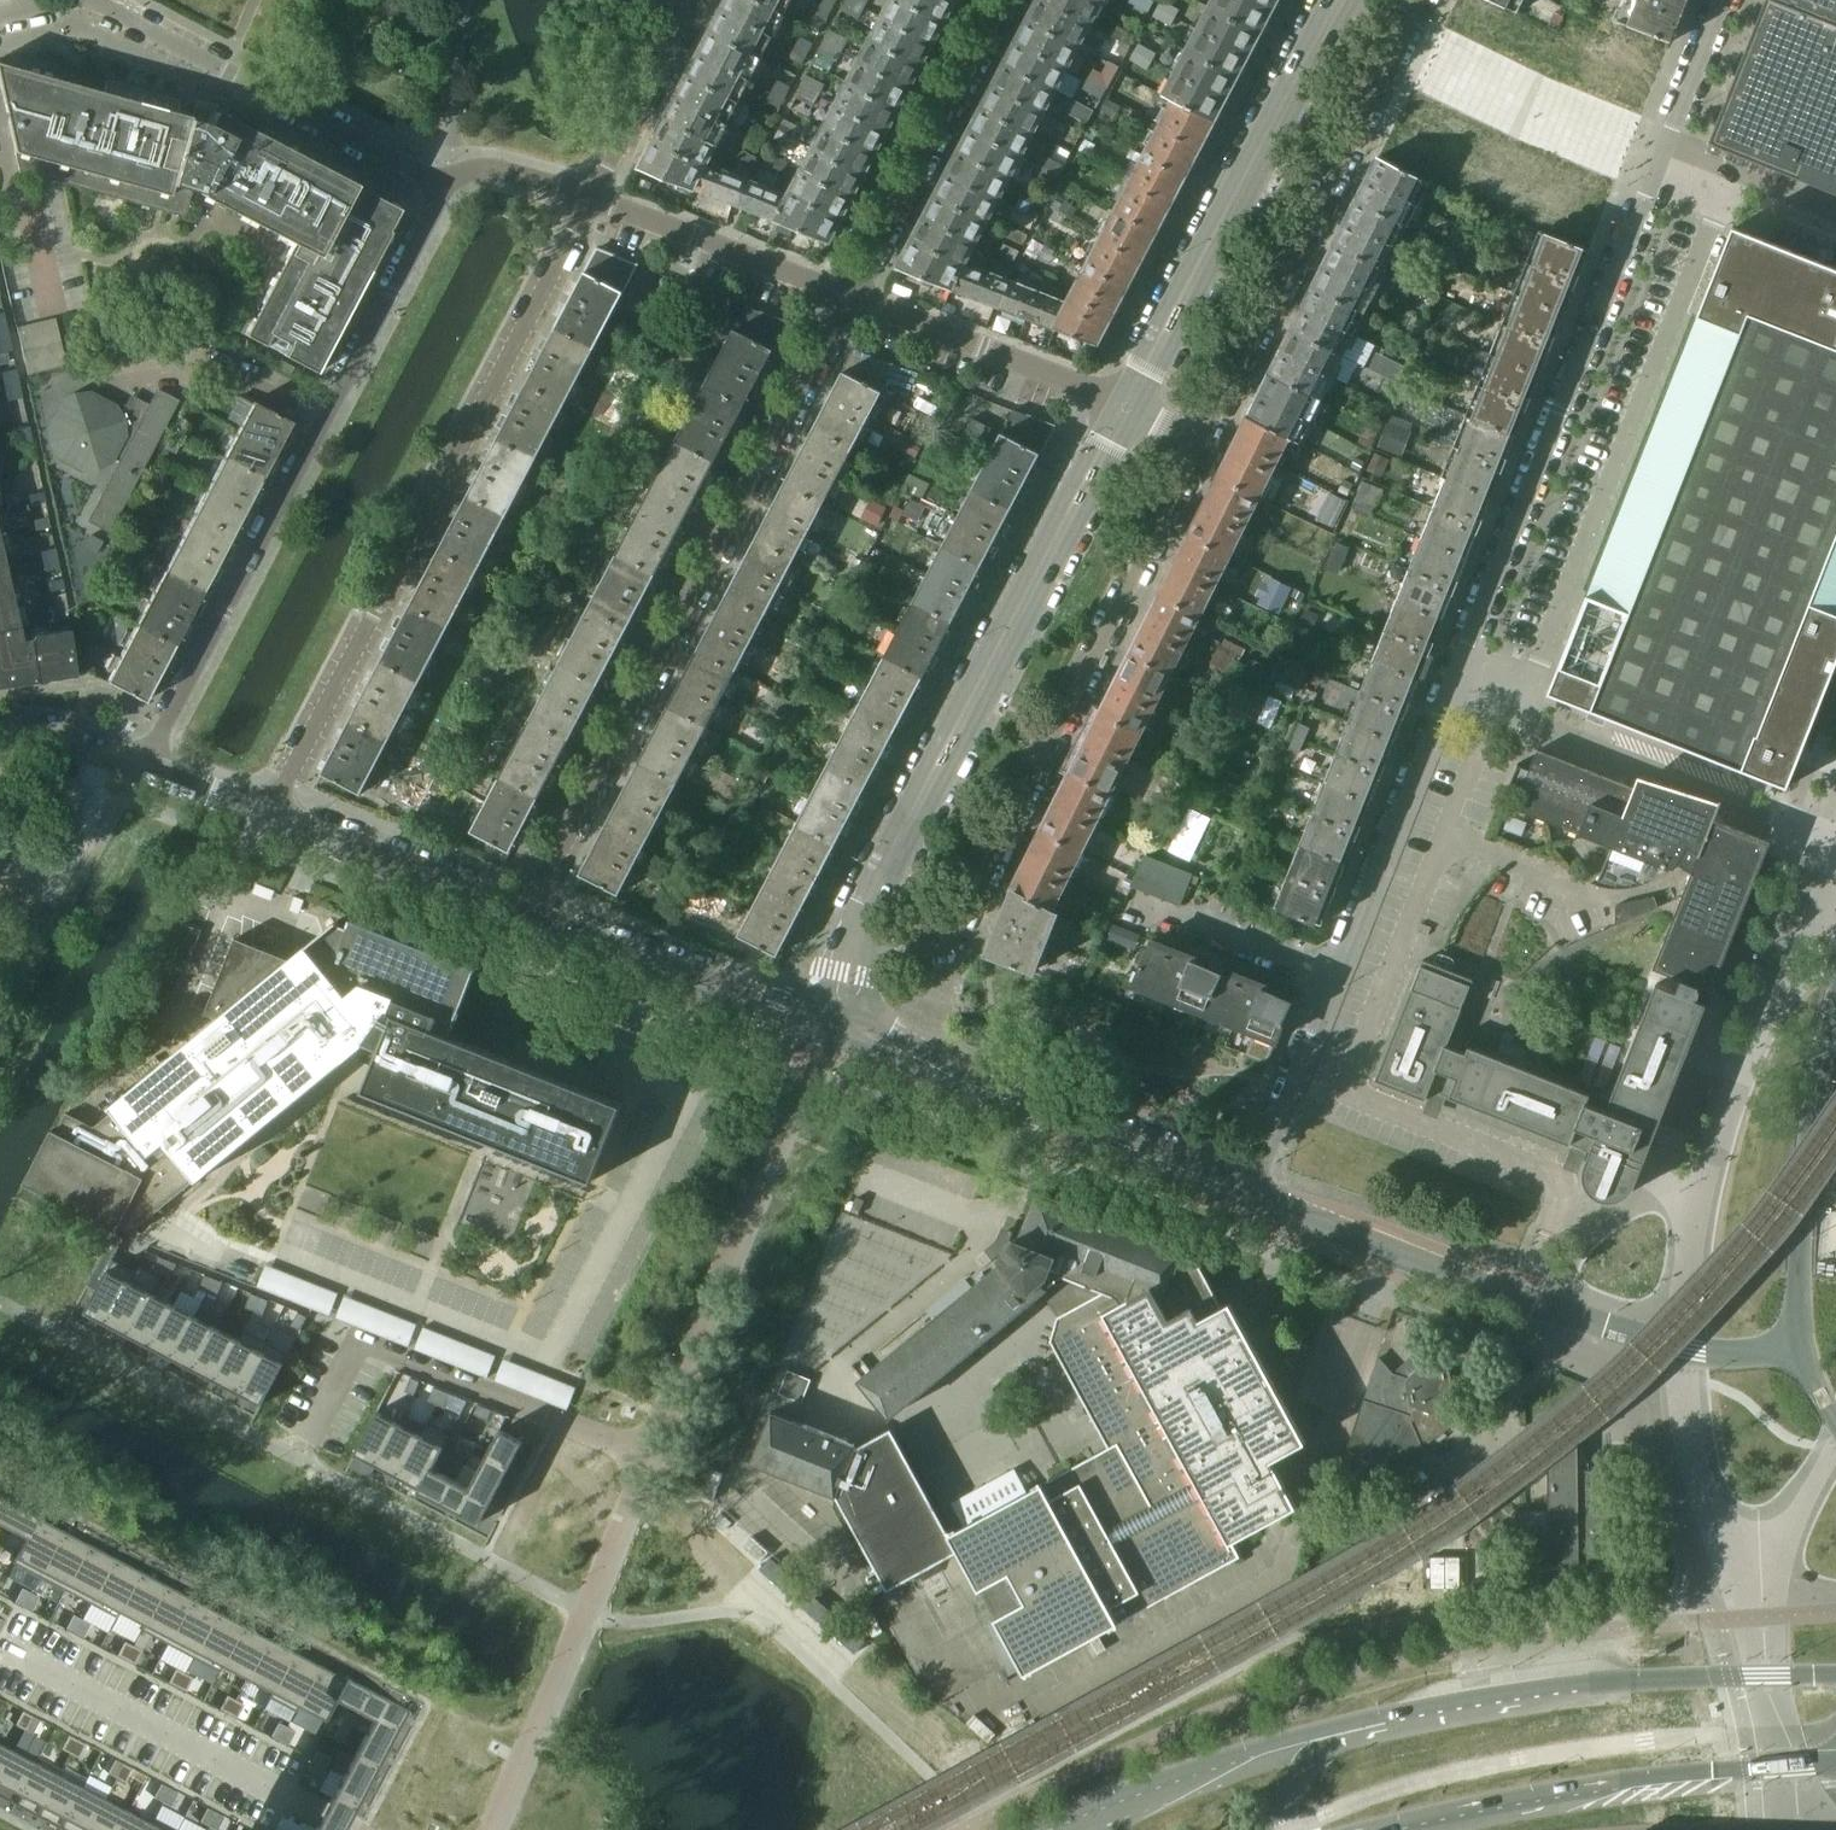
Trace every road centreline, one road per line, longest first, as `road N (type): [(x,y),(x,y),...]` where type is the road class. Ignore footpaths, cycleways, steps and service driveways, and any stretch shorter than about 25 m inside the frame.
road 1 (residential): [(494,1829),(828,1029)]
road 2 (secondary): [(1835,1676),(1611,1680),(1478,1700),(1317,1737),(1040,1829)]
road 3 (residential): [(1722,0),(1449,688)]
road 4 (residential): [(523,917),(846,298)]
road 5 (residential): [(268,815),(589,196)]
road 6 (residential): [(855,952),(918,946),(960,923),(1198,437)]
road 7 (residential): [(443,187),(144,765)]
road 8 (residential): [(855,952),(893,839),(1128,406)]
road 9 (residential): [(1198,437),(1421,0)]
road 10 (residential): [(1128,406),(1338,0)]
road 11 (secondary): [(1384,1829),(1589,1790),(1835,1766)]
road 12 (residential): [(1242,1188),(828,1029)]
road 13 (residential): [(93,0),(257,95),(443,187)]
road 14 (residential): [(846,298),(1004,0)]
road 15 (residential): [(828,1029),(523,917)]
road 16 (residential): [(1449,688),(1332,978)]
road 17 (residential): [(1242,1188),(1260,1206),(1521,1301)]
road 18 (residential): [(1128,406),(846,298)]
road 19 (residential): [(846,298),(589,196)]
road 20 (residential): [(523,917),(268,815)]
road 21 (residential): [(1332,978),(1270,1144),(1242,1188)]
road 22 (residential): [(589,196),(691,0)]
road 23 (residential): [(1332,978),(1129,898)]
road 24 (residential): [(443,187),(457,172),(492,168),(589,196)]
road 25 (residential): [(144,765),(73,743),(0,734)]
road 26 (residential): [(268,815),(144,765)]

